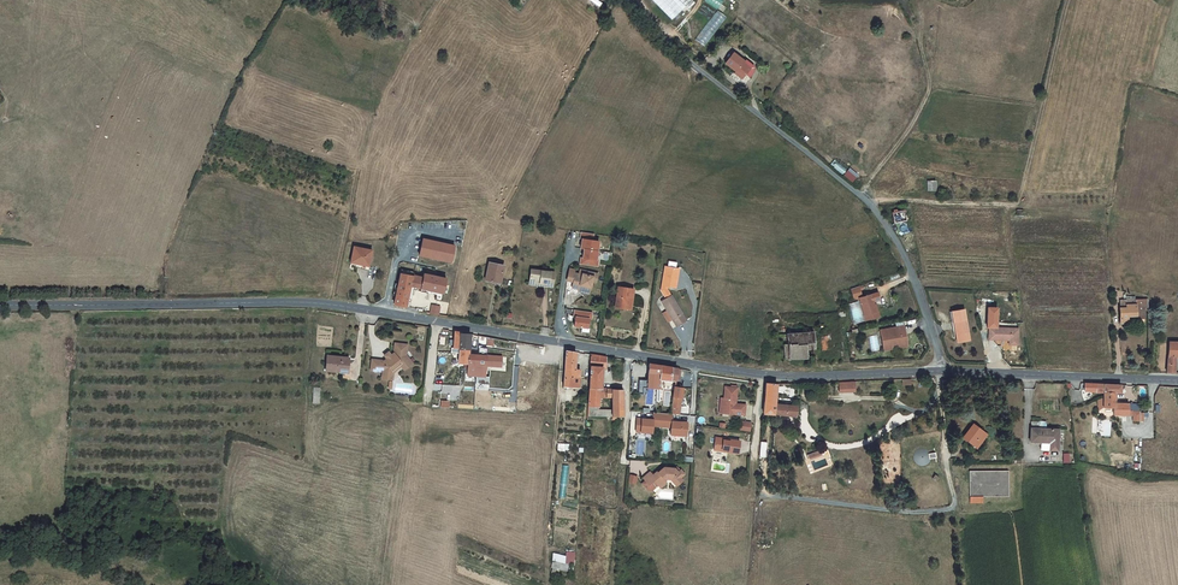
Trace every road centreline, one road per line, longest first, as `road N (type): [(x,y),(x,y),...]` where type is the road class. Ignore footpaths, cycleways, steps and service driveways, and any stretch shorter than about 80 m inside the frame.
road 1 (tertiary): [(937,371),(743,372),(308,303),(0,306)]
road 2 (residential): [(627,0),(661,37),(869,203),(914,279),(937,371)]
road 3 (tertiary): [(1177,381),(937,371)]

